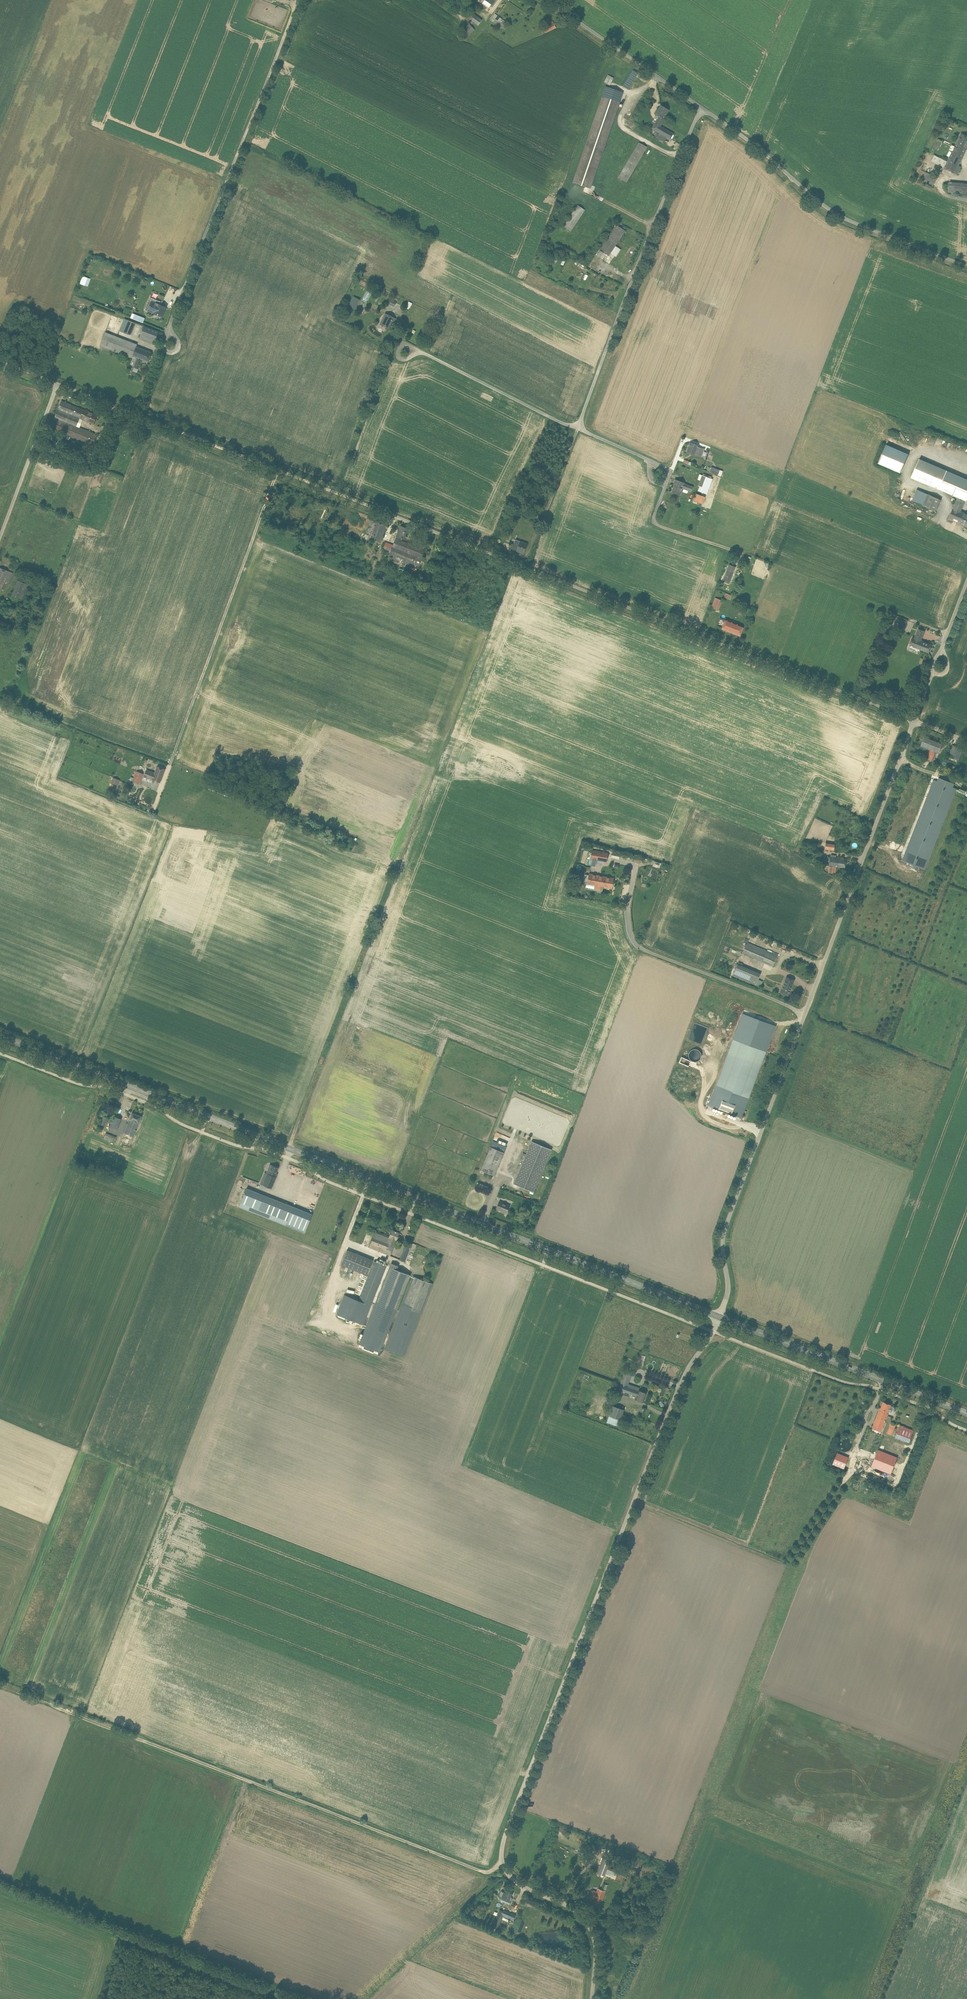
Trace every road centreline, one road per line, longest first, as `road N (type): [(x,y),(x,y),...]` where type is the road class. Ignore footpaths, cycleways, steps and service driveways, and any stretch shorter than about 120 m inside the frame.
road 1 (unclassified): [(915,719),(56,385)]
road 2 (tertiary): [(718,1317),(0,1036)]
road 3 (unclassified): [(587,1998),(584,1924),(507,1877),(500,1853),(671,1407),(718,1317)]
road 4 (unclassified): [(718,1317),(729,1290),(729,1218),(915,719)]
road 5 (unclassified): [(552,0),(843,218),(966,266)]
road 6 (tertiary): [(966,1416),(718,1317)]
road 7 (unclassified): [(0,535),(56,385)]

